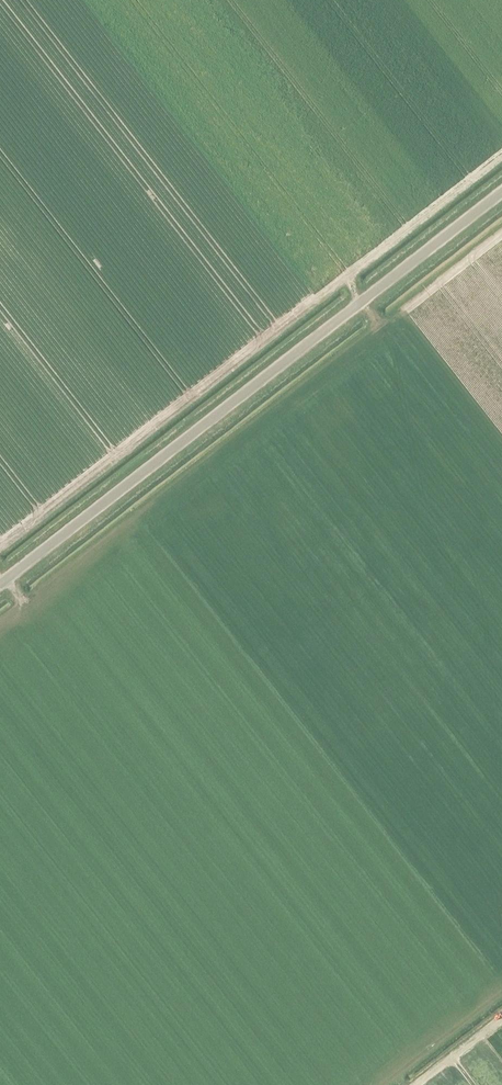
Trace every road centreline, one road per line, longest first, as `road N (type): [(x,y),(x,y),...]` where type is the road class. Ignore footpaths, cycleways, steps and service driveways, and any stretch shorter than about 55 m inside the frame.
road 1 (tertiary): [(0,584),(501,192)]

